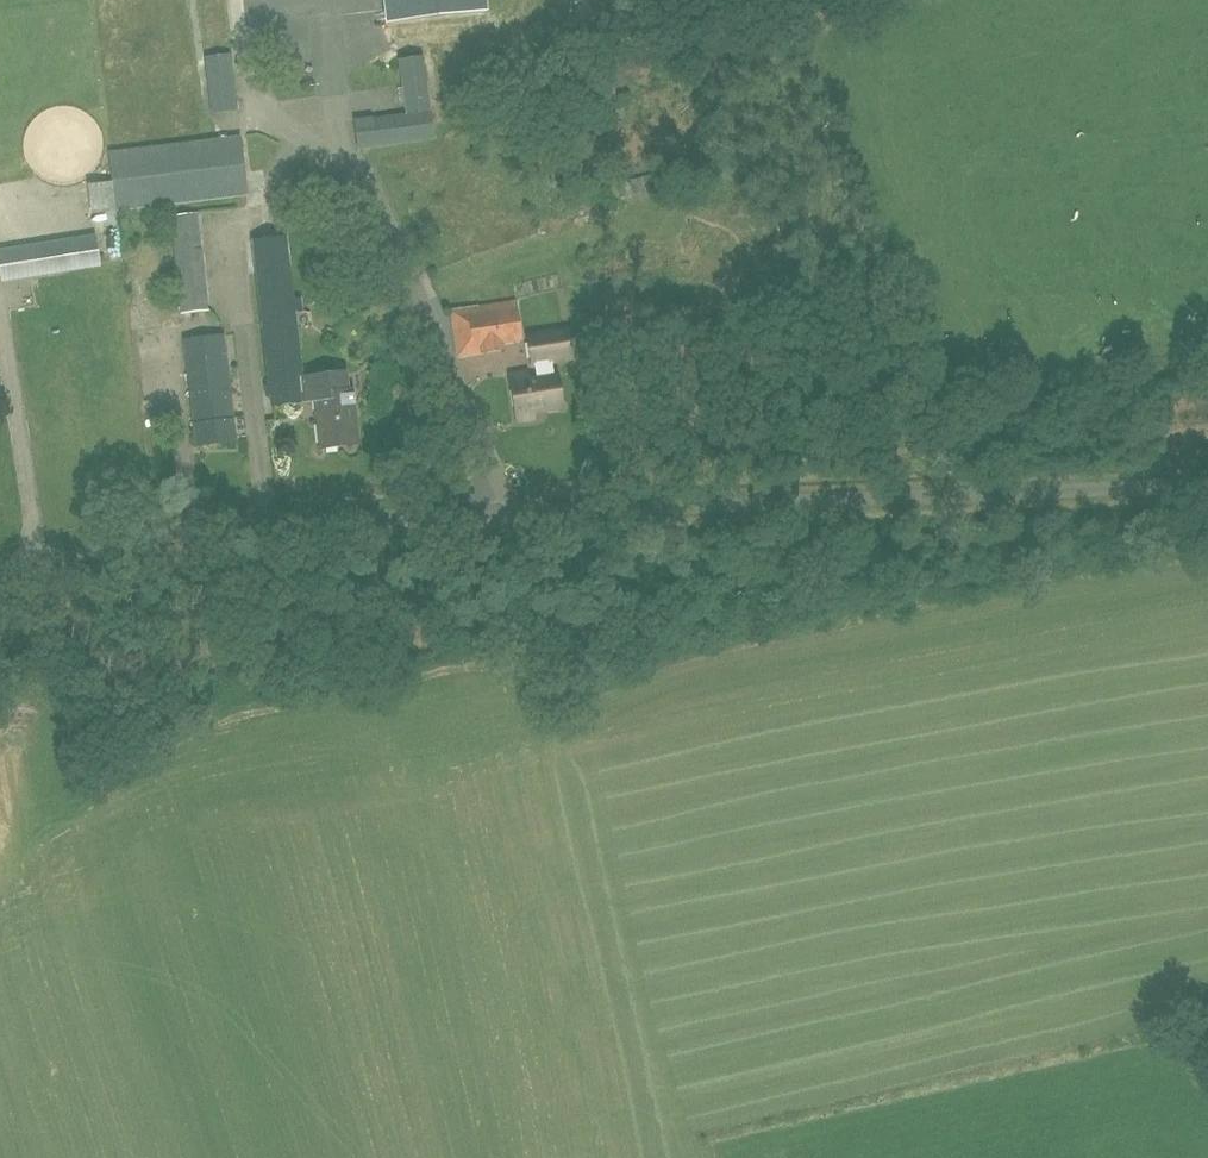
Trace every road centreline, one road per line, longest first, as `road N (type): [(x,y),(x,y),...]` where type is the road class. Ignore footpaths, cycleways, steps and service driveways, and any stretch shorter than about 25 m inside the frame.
road 1 (unclassified): [(0,574),(243,523),(1207,485)]

